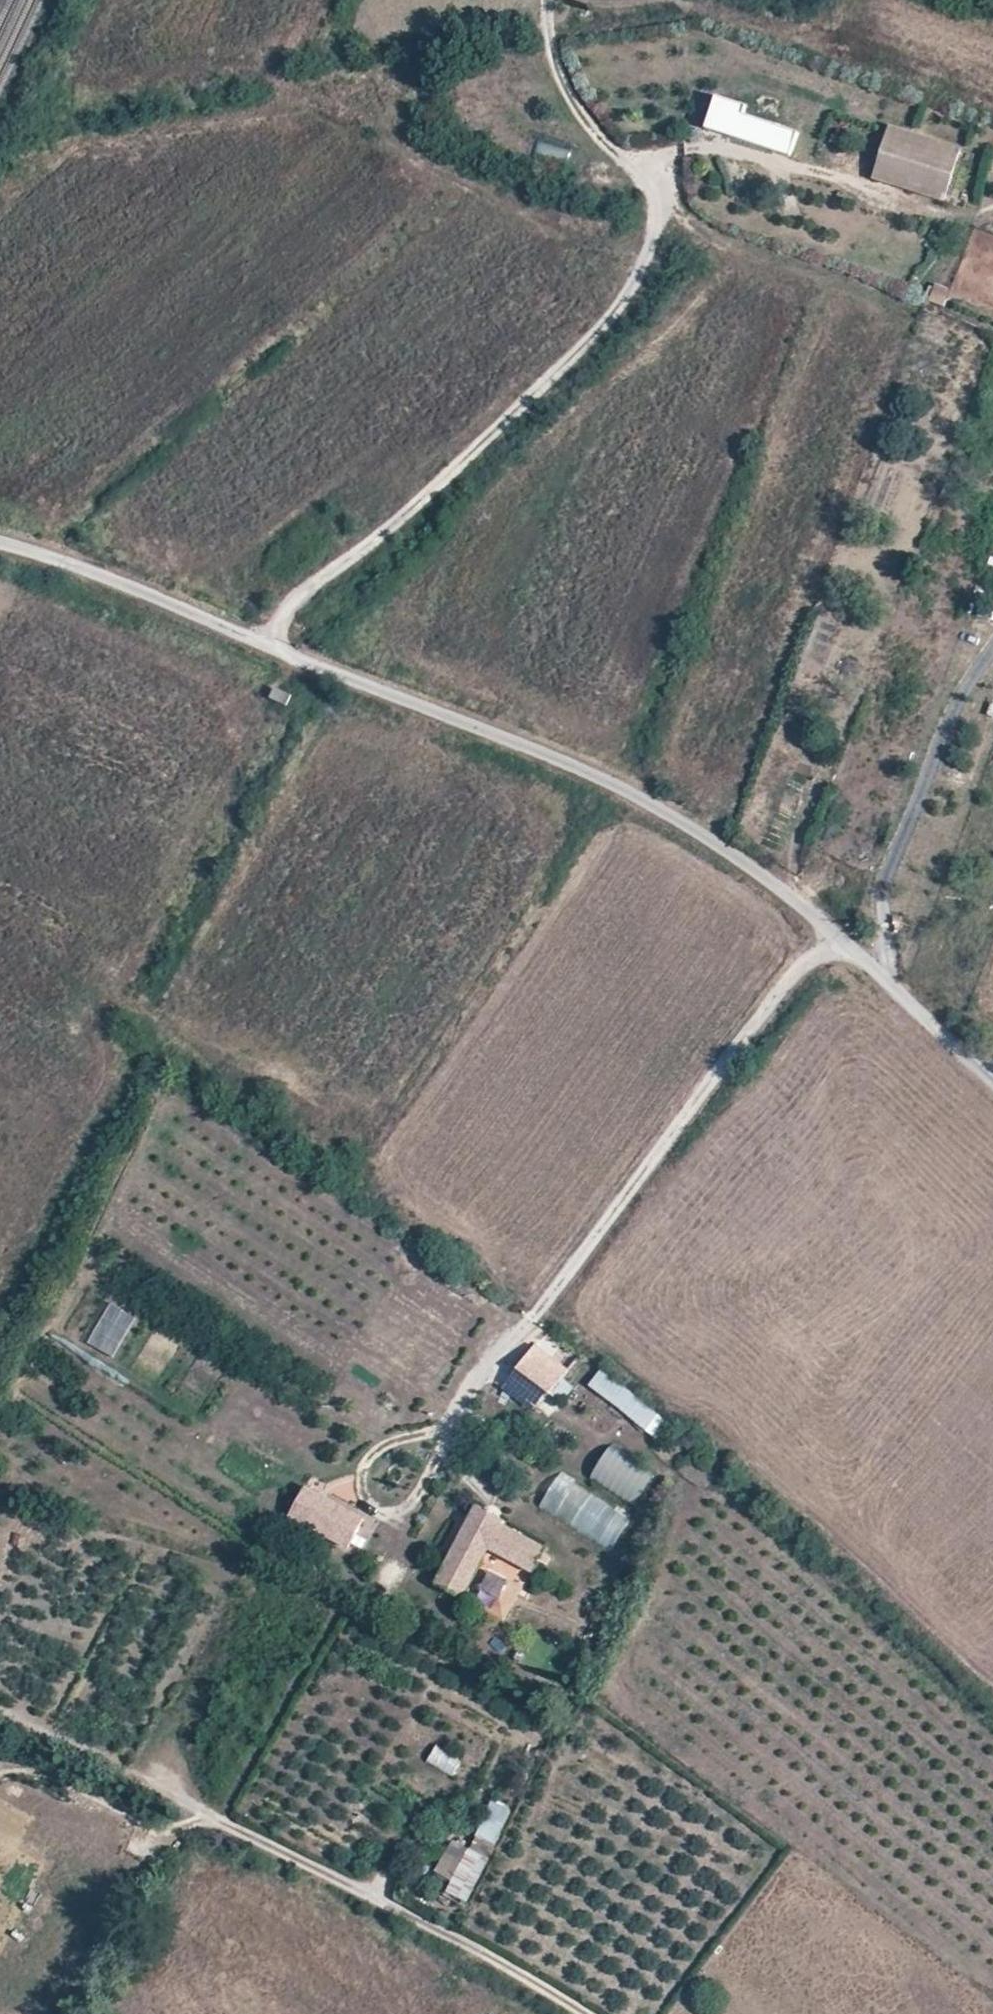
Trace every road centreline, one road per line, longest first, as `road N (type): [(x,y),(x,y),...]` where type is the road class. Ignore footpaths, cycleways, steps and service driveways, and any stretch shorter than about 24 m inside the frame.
road 1 (unclassified): [(0,541),(627,786),(724,845),(992,1080)]
road 2 (track): [(266,643),(305,591),(619,321),(654,203),(635,156),(548,41),(547,0)]
road 3 (unclassified): [(0,1718),(443,1935),(574,2013)]
road 4 (track): [(837,940),(743,1050),(547,1311)]
road 5 (track): [(635,156),(753,150),(939,217)]

